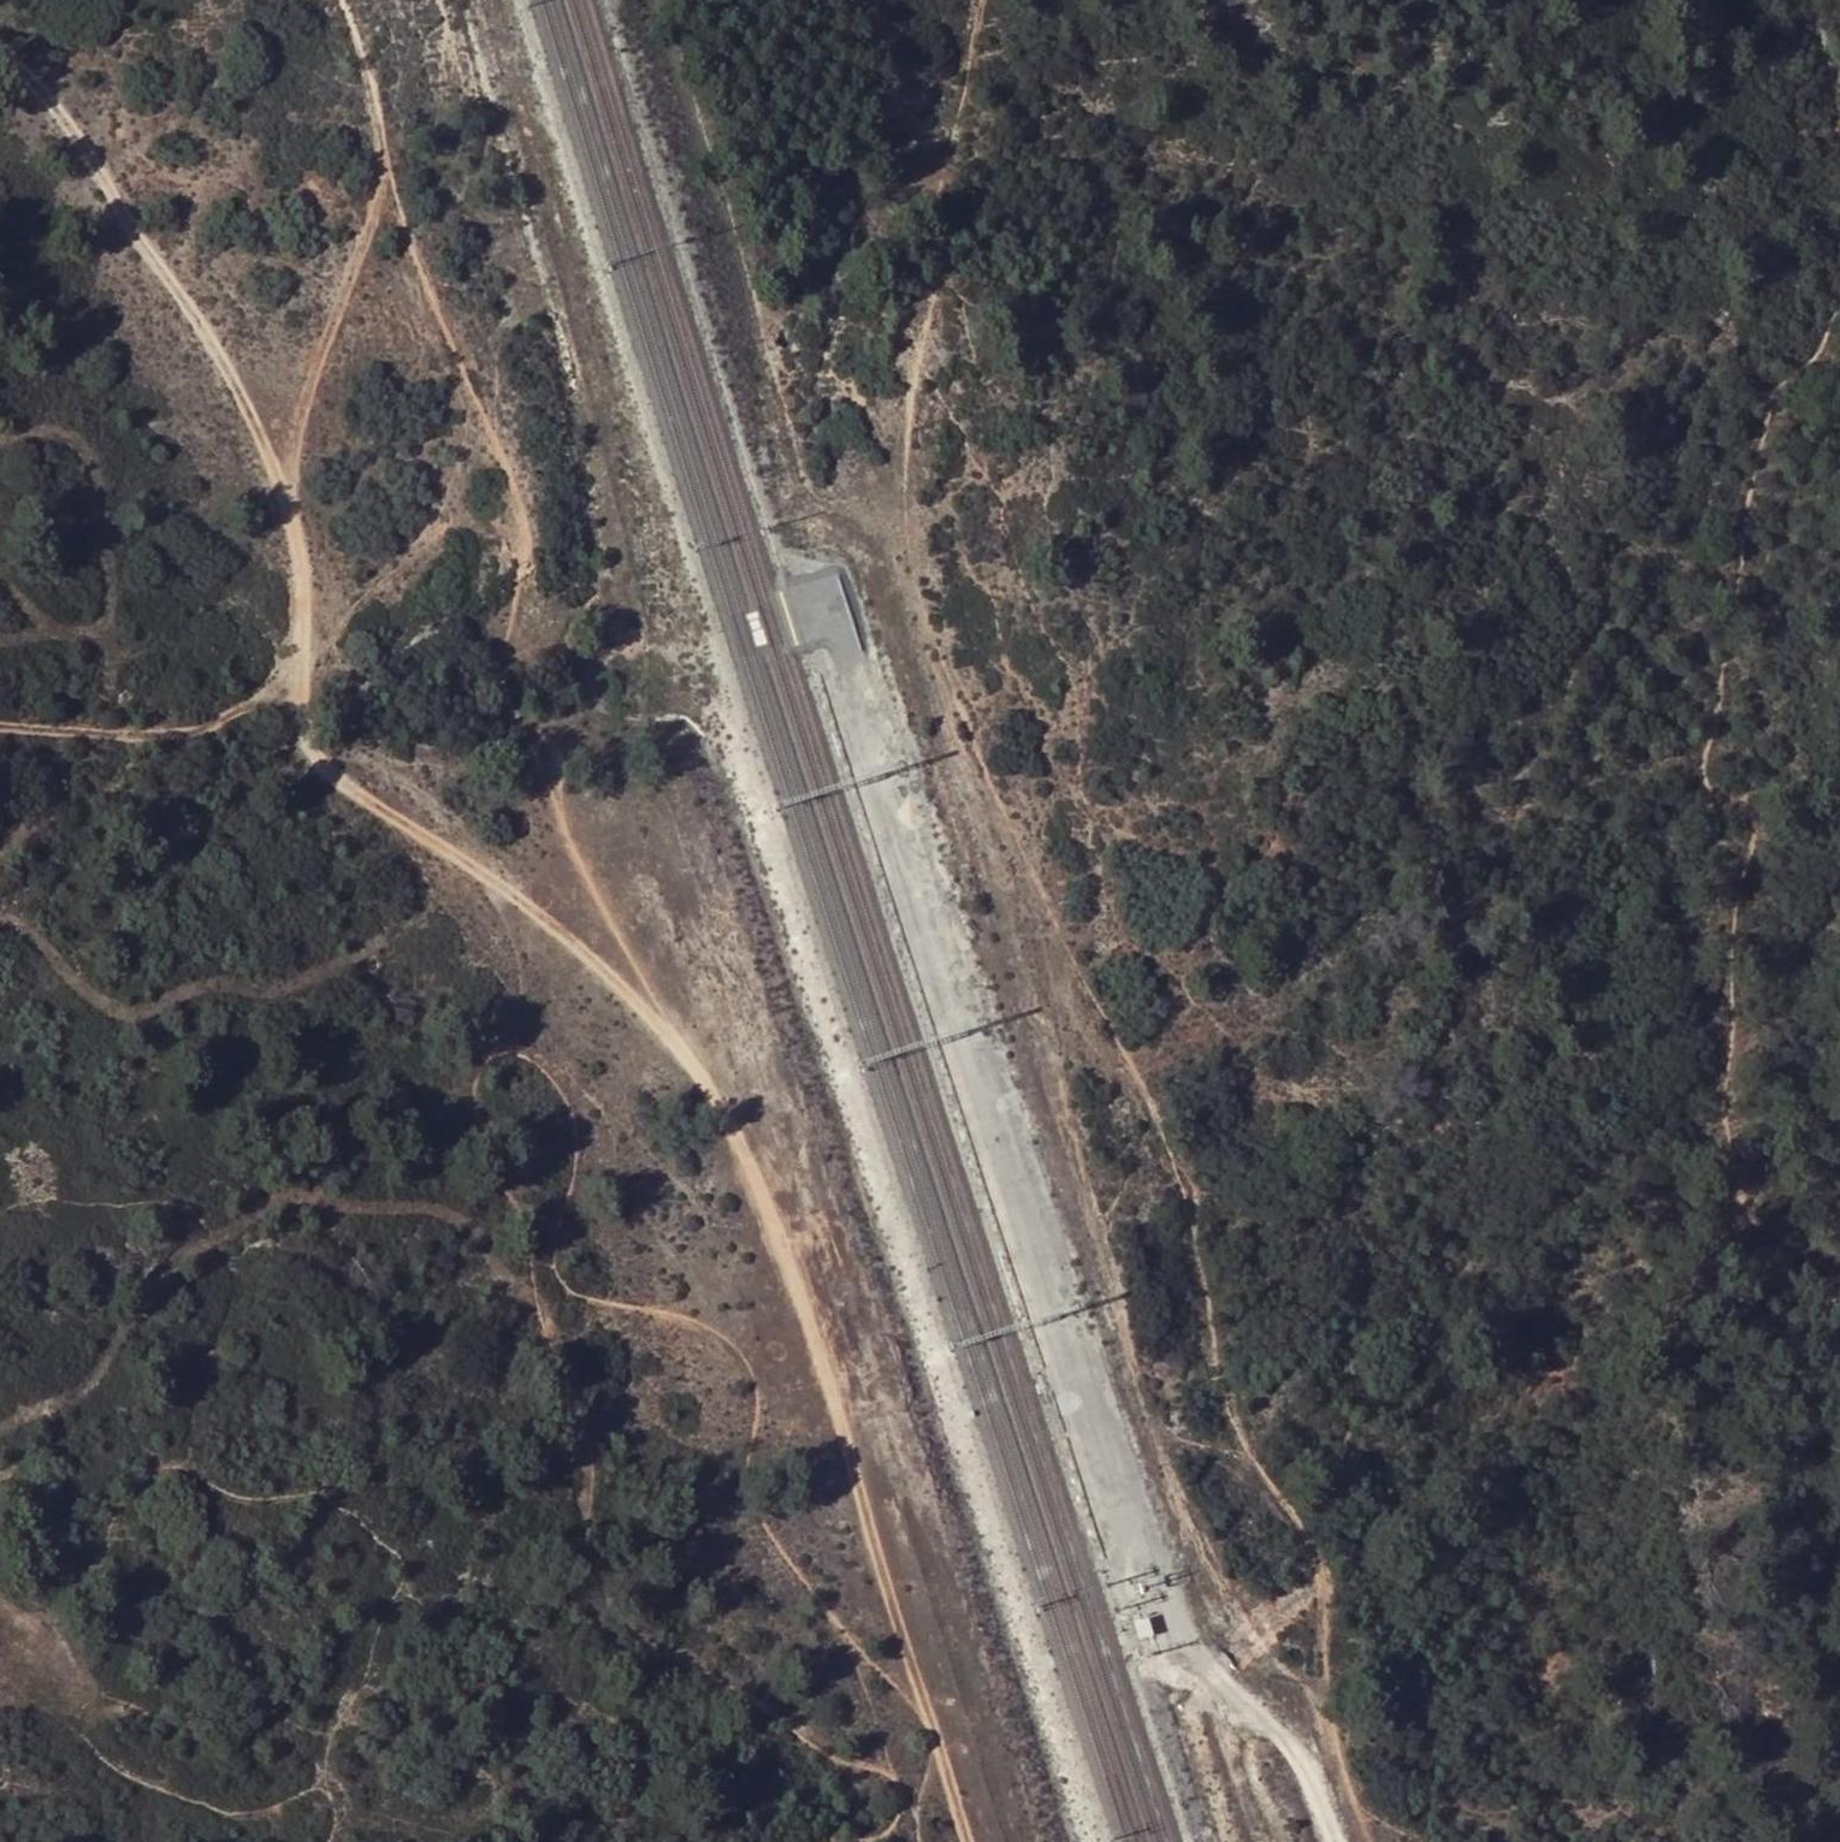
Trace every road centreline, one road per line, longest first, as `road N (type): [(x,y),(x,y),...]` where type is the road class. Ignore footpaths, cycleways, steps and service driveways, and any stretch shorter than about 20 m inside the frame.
road 1 (track): [(277,479),(302,613),(303,741),(328,775),(556,929),(694,1064),(754,1166),(819,1341),(966,1841)]
road 2 (track): [(277,479),(231,372),(0,54)]

